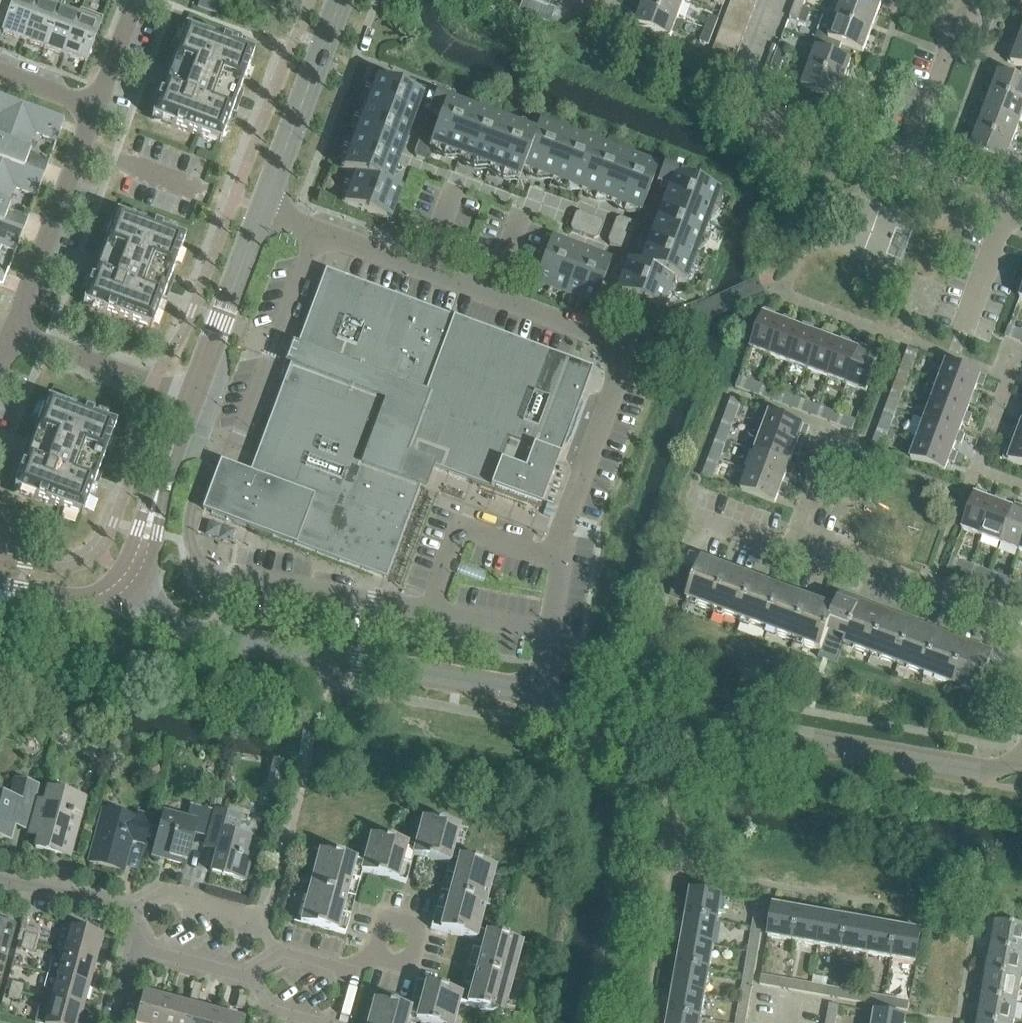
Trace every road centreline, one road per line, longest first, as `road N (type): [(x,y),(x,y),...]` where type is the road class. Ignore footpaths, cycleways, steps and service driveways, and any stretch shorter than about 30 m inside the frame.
road 1 (residential): [(542,687),(565,570),(562,538),(620,372),(612,350),(592,334),(262,213)]
road 2 (unclassified): [(1021,758),(972,766),(542,687)]
road 3 (unclassified): [(542,687),(198,620),(169,613),(126,578)]
road 4 (residential): [(767,284),(960,359),(1007,204)]
road 5 (residential): [(905,170),(627,60),(604,27),(607,0)]
road 6 (residential): [(1021,642),(688,520)]
road 7 (residential): [(15,330),(98,108)]
road 8 (tertiary): [(262,213),(343,0)]
road 9 (tertiary): [(191,401),(262,213)]
road 10 (residential): [(191,401),(12,337)]
road 11 (tertiary): [(126,578),(191,401)]
road 12 (residential): [(905,170),(970,0)]
road 13 (residential): [(285,950),(258,922),(162,896),(122,909)]
road 14 (tertiary): [(0,595),(91,604),(126,578)]
road 15 (residential): [(0,882),(122,909)]
road 16 (residential): [(98,108),(132,19),(152,0)]

